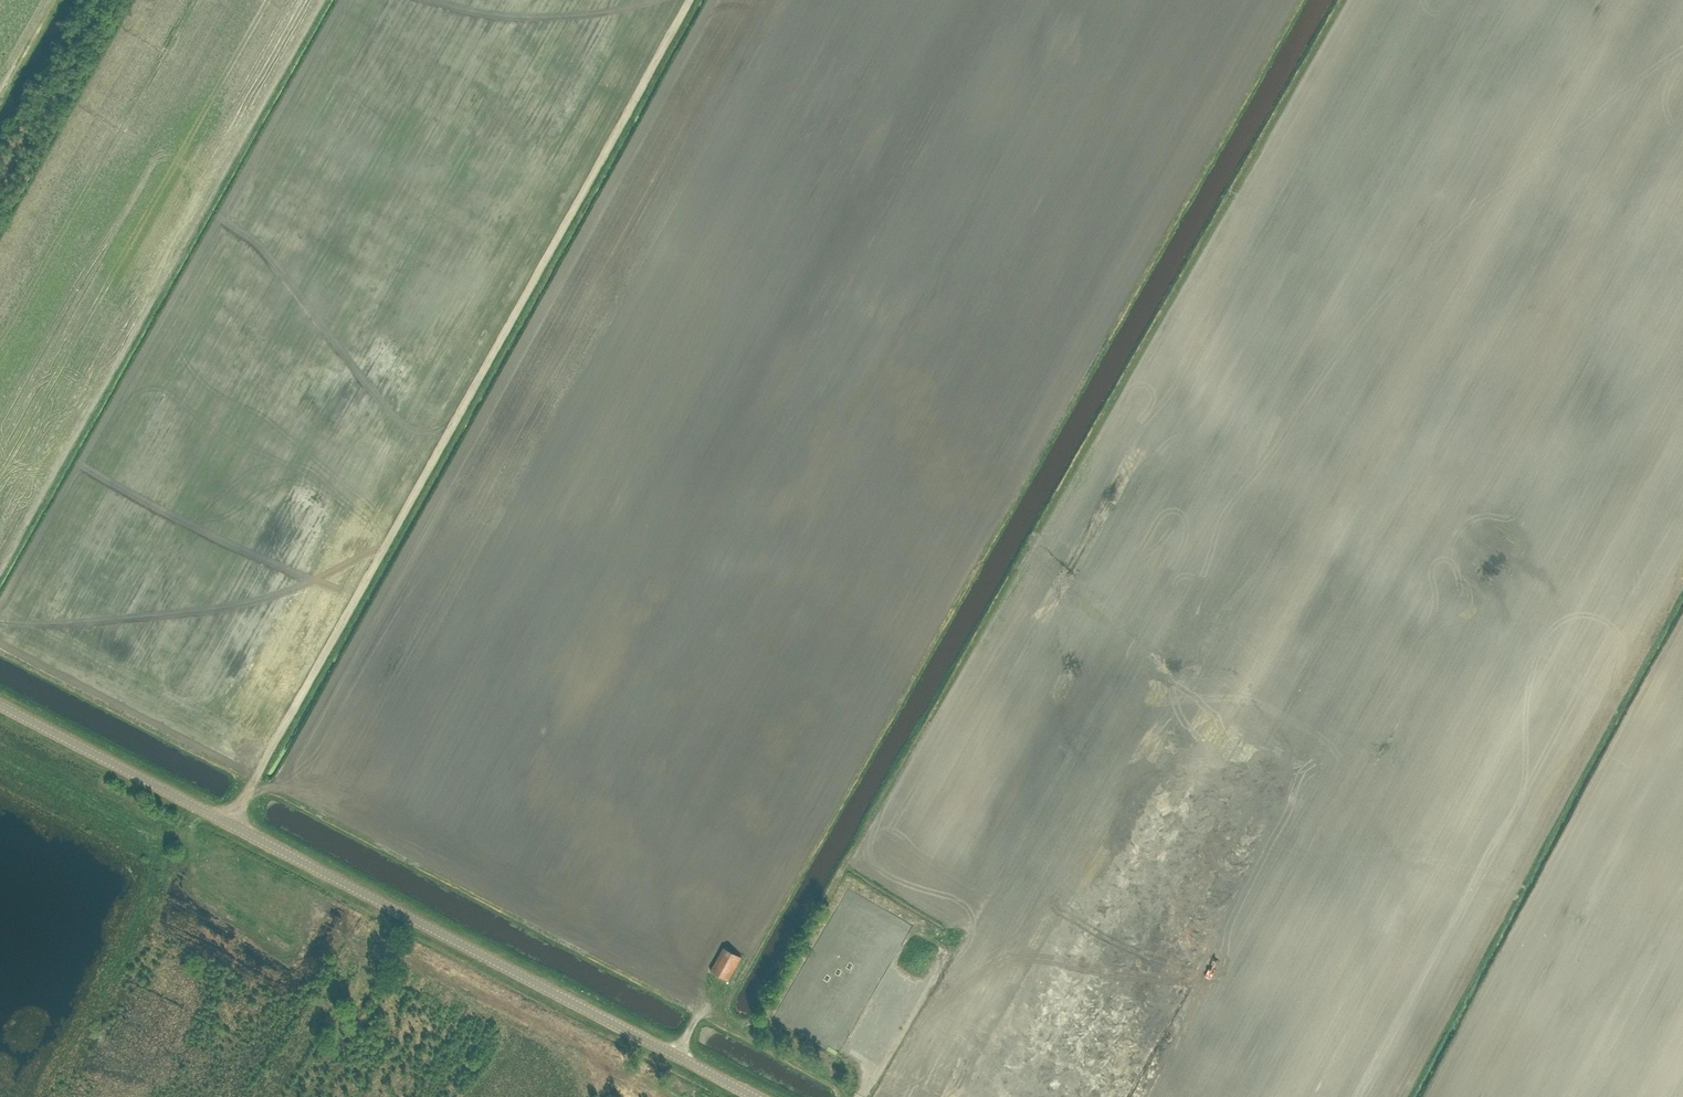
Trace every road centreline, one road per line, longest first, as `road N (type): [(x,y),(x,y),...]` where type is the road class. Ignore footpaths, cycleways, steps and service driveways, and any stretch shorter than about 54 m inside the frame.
road 1 (track): [(234,825),(692,0)]
road 2 (unclassified): [(756,1096),(0,703)]

